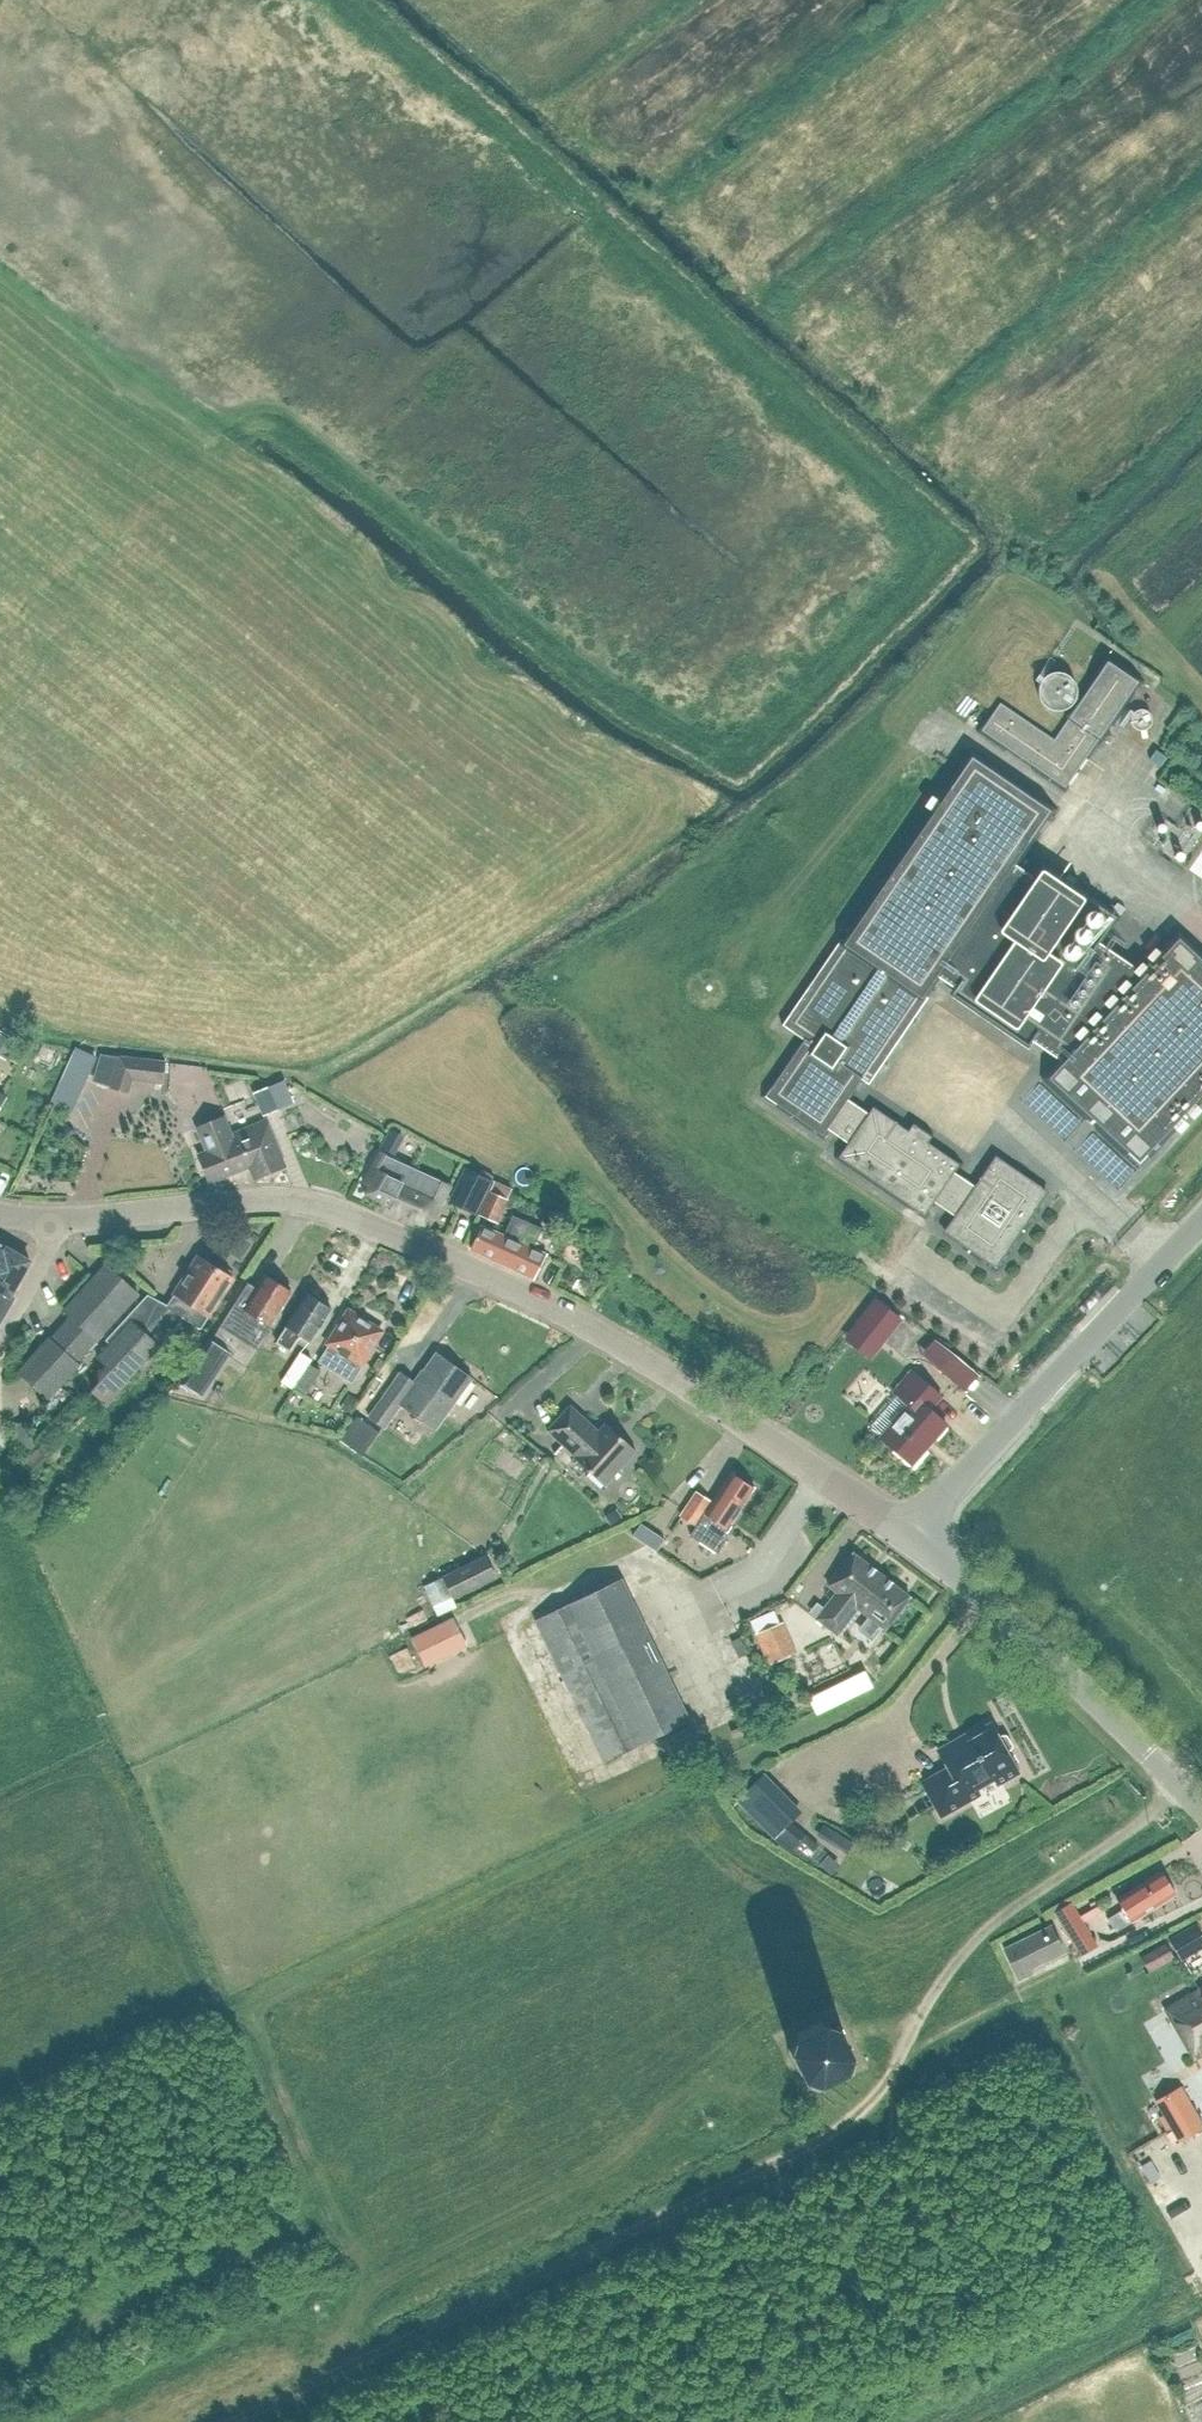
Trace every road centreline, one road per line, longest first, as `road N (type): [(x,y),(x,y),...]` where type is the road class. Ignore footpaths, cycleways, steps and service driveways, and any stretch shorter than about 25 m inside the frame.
road 1 (tertiary): [(911,1540),(598,1332),(353,1217),(261,1200),(50,1218)]
road 2 (tertiary): [(911,1540),(956,1479),(1201,1217)]
road 3 (tertiary): [(1201,1813),(1062,1667),(911,1540)]
road 4 (track): [(906,2048),(931,1990),(989,1928),(1146,1812)]
road 5 (unclassified): [(0,1346),(47,1250),(50,1218)]

